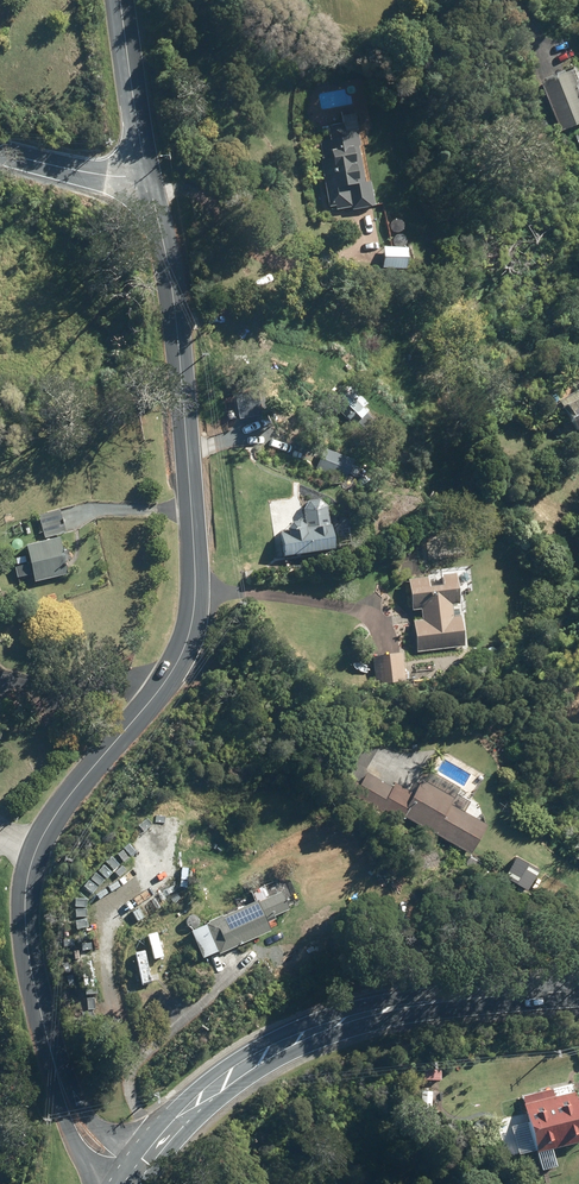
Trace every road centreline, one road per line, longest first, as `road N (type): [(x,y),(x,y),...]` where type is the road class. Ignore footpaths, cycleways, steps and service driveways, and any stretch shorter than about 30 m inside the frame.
road 1 (unclassified): [(60,1083),(23,922),(32,862),(66,800),(176,667),(193,605),(173,311),(142,172)]
road 2 (tertiary): [(148,1159),(231,1077),(334,1022),(422,1004),(578,990)]
road 3 (unclassified): [(142,172),(119,0)]
road 4 (unclassified): [(0,149),(87,173),(142,172)]

